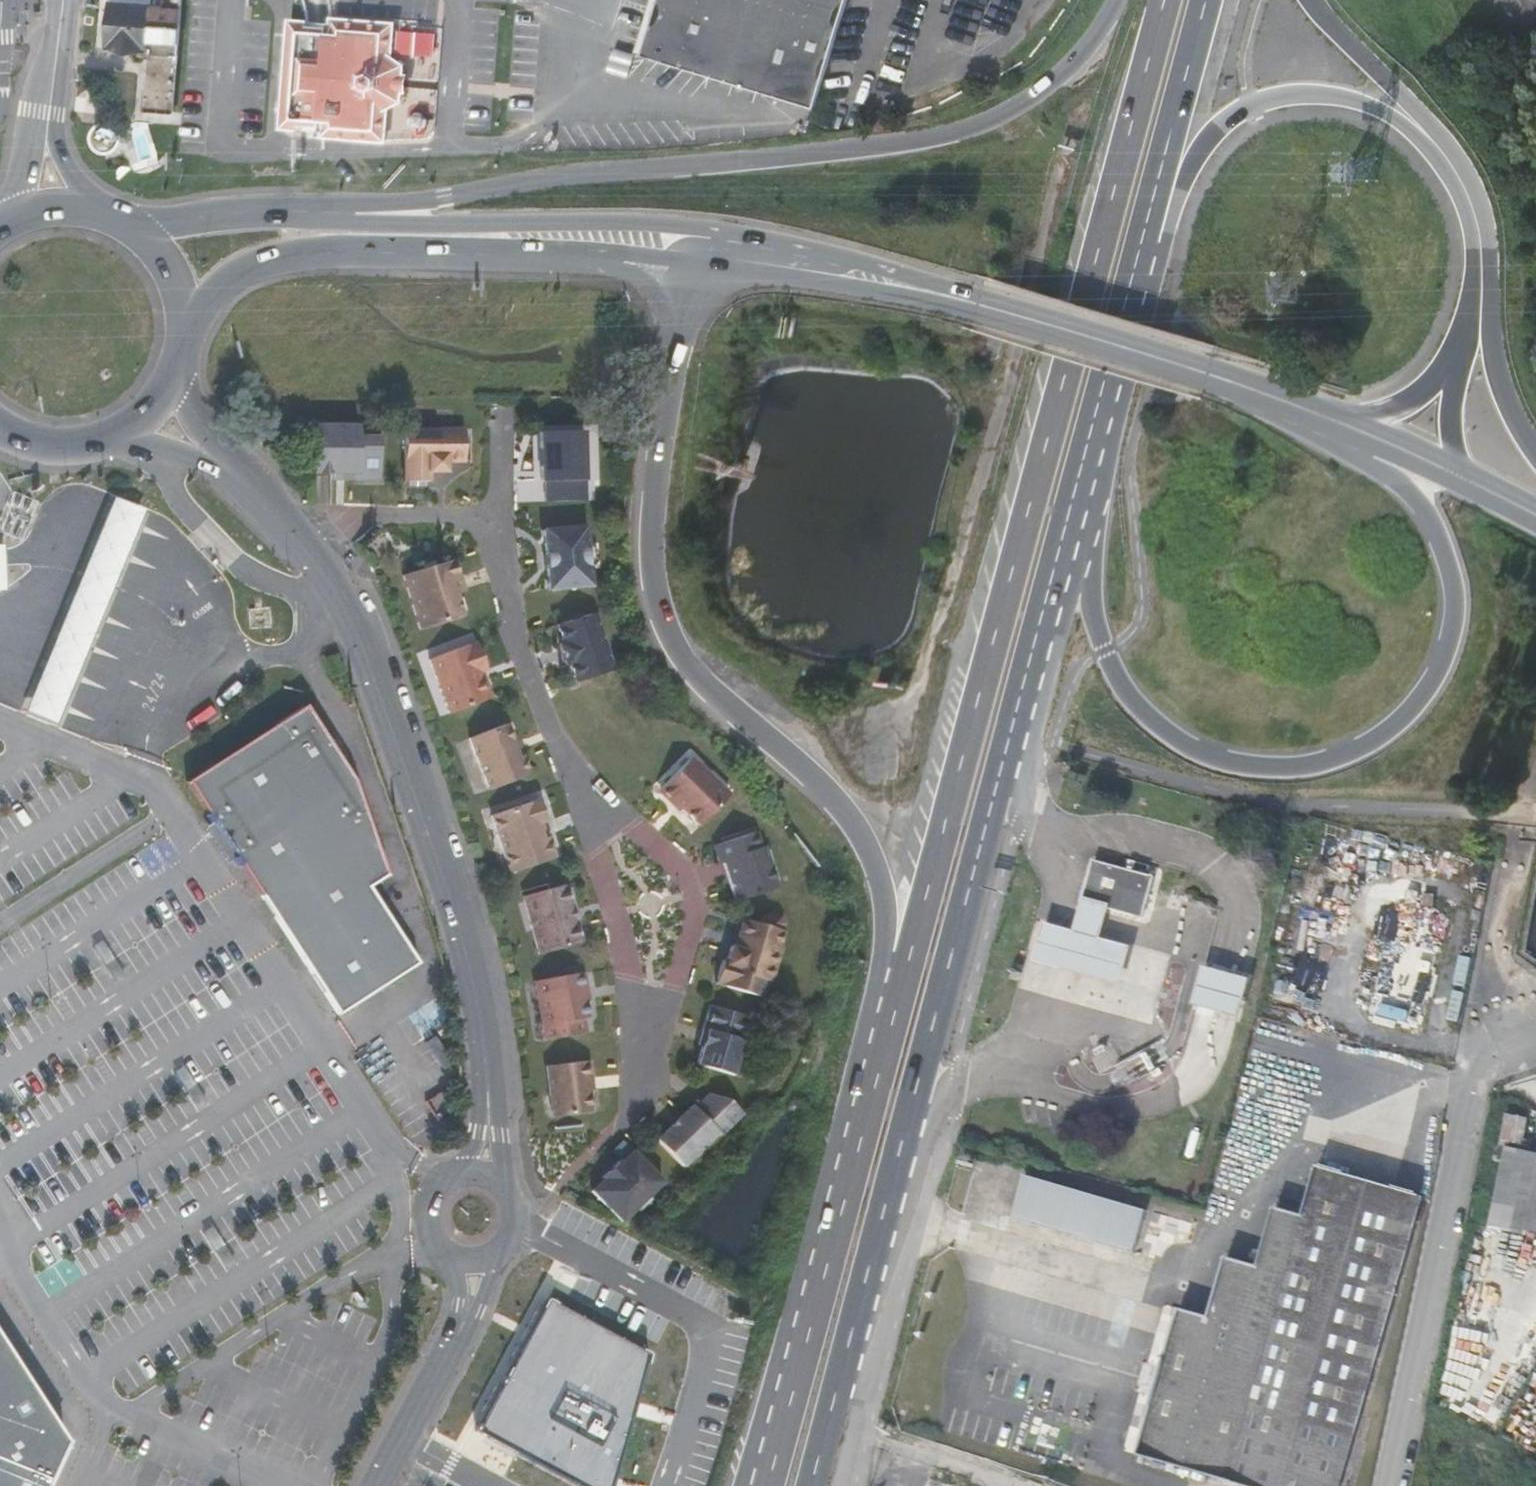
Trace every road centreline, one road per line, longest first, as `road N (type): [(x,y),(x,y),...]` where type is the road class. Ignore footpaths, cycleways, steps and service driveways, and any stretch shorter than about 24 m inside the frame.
road 1 (trunk): [(679,338),(651,536),(670,642),(829,789),(855,823),(885,890),(888,927),(850,1087),(814,1314)]
road 2 (primary): [(1089,281),(814,1314)]
road 3 (trunk): [(814,1485),(1069,506)]
road 4 (trunk): [(1207,376),(1392,478),(1437,531),(1456,603),(1452,639),(1440,671),(1389,732),(1361,750),(1283,768),(1236,763),(1166,731),(1102,649),(1069,506)]
road 5 (trunk): [(1116,0),(1084,51),(1020,102),(941,136),(587,177),(454,201),(208,215)]
road 6 (tertiary): [(485,1171),(491,1131),(476,974),(427,822),(334,586),(312,551),(230,472)]
road 7 (trunk): [(1129,289),(1163,250),(1187,166),(1214,133),(1252,105),(1278,98),(1355,101),(1393,117),(1428,148),(1466,208),(1473,270),(1453,364)]
road 8 (secondary): [(849,256),(641,219),(208,215)]
road 9 (trunk): [(1535,450),(1501,385),(1482,202),(1443,137),(1313,0)]
road 10 (unclassified): [(1414,1485),(1485,1082)]
road 11 (trunk): [(353,249),(387,260),(610,266),(657,291),(679,338)]
road 12 (secondary): [(353,249),(600,254),(688,268)]
road 13 (trunk): [(1129,289),(1209,0)]
road 14 (secondary): [(688,268),(915,302),(979,302)]
road 15 (trunk): [(1164,0),(1089,281)]
road 16 (unclassified): [(1485,1082),(1514,814)]
road 17 (tertiary): [(376,1485),(472,1305),(475,1260)]
road 18 (secondary): [(979,302),(1207,376)]
road 19 (trunk): [(1069,506),(1129,289)]
road 20 (secondary): [(185,332),(210,295),(258,264),(353,249)]
road 21 (trunk): [(814,1314),(753,1485)]
road 22 (primary): [(814,1314),(768,1485)]
road 23 (trunk): [(849,256),(821,264),(717,245),(700,250),(688,268)]
road 24 (secondary): [(1323,416),(1479,484)]
road 25 (tertiary): [(485,1171),(450,1174),(426,1208),(439,1247),(475,1260)]
road 26 (trunk): [(1453,364),(1397,404),(1323,416)]
road 27 (secondary): [(979,302),(849,256)]
road 28 (tertiary): [(100,440),(230,472)]
road 29 (unclassified): [(115,219),(45,111)]
road 30 (unclassified): [(868,1441),(987,1485)]
road 31 (trunk): [(1453,364),(1455,442),(1479,484)]
road 32 (tertiary): [(475,1260),(502,1249),(518,1215),(514,1196),(485,1171)]
road 33 (secondary): [(1207,376),(1323,416)]

